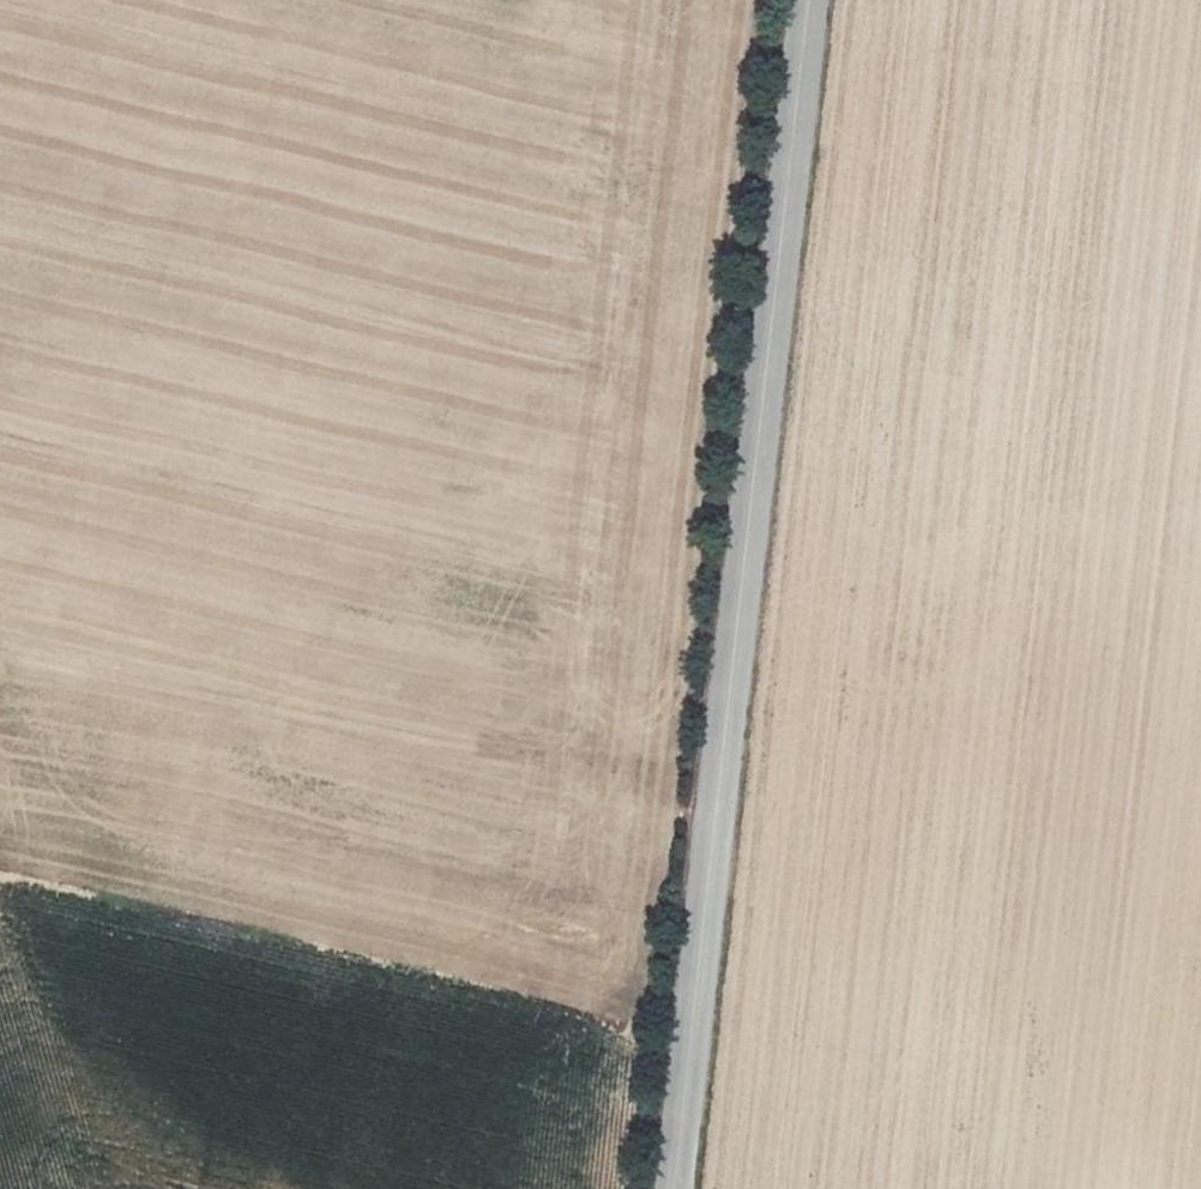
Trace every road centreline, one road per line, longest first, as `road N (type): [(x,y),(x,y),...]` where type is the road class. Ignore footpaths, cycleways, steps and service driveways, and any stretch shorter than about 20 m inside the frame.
road 1 (unclassified): [(806,0),(669,1188)]

